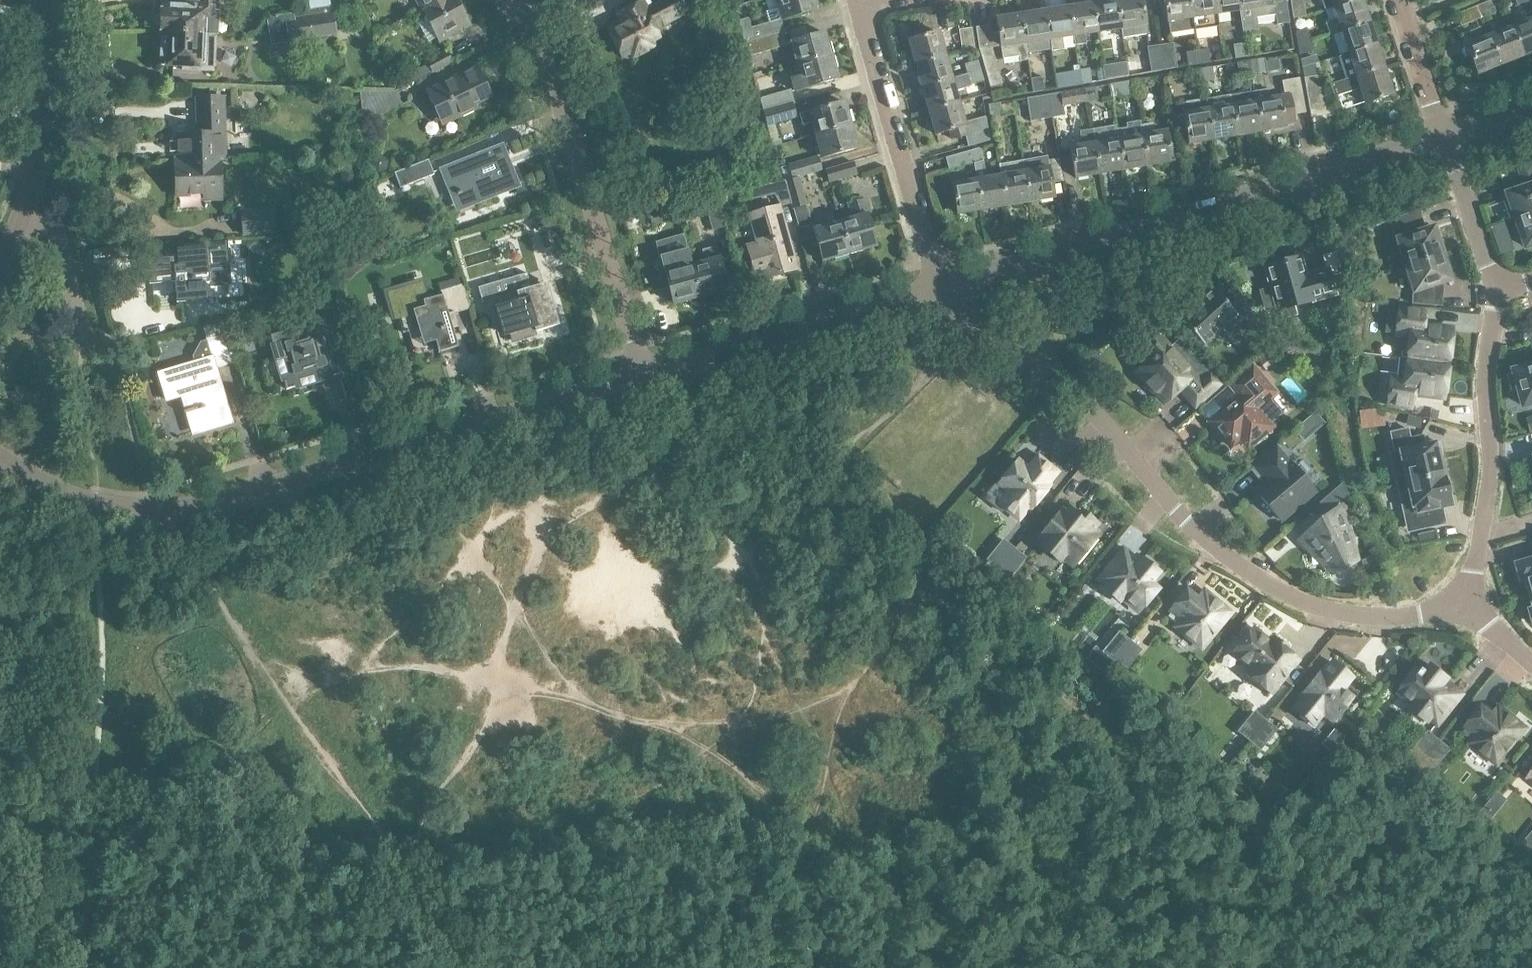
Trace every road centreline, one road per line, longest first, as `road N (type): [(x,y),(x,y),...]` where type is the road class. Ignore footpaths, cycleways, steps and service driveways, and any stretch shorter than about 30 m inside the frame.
road 1 (residential): [(0,461),(101,506),(174,510),(642,376)]
road 2 (residential): [(943,286),(957,310),(1079,398),(1180,516),(1268,585),(1319,608),(1376,617),(1466,604)]
road 3 (residential): [(943,286),(1443,136)]
road 4 (residential): [(642,376),(535,36),(517,0)]
road 5 (residential): [(1466,604),(1487,504),(1485,368),(1498,287)]
road 6 (residential): [(642,376),(943,286)]
road 7 (residential): [(943,286),(858,2)]
road 8 (residential): [(0,264),(22,216),(40,136),(47,0)]
road 9 (residential): [(1498,287),(1443,136)]

